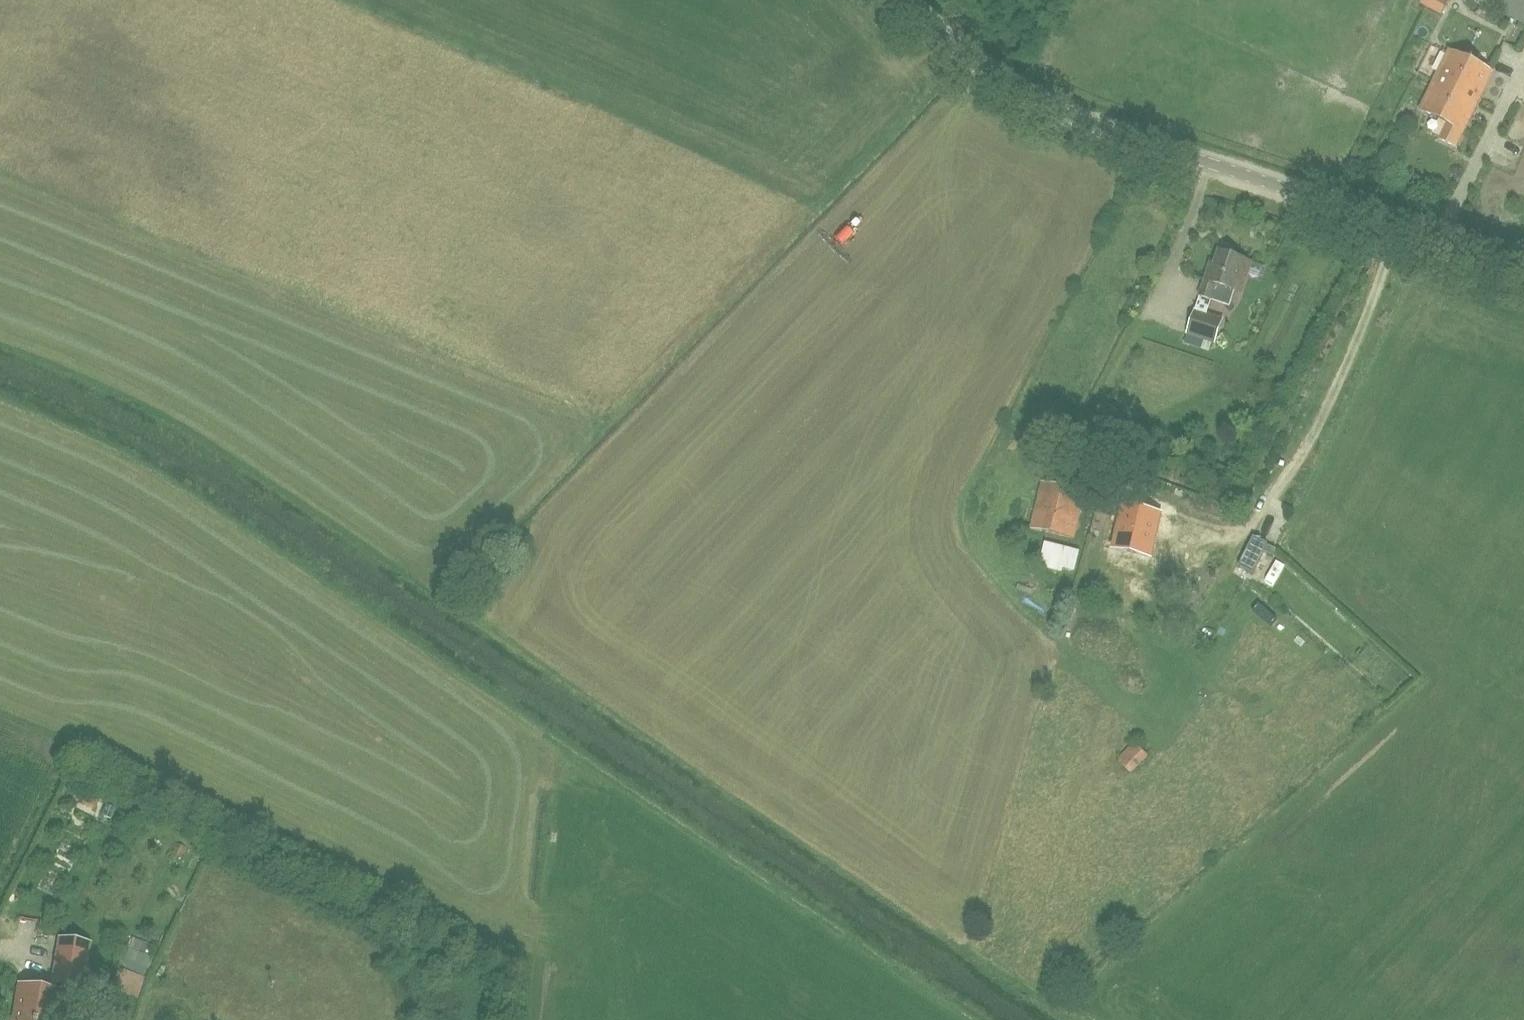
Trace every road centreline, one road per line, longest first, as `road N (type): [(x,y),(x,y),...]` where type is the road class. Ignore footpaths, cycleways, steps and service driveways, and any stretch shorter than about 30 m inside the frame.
road 1 (unclassified): [(1523,279),(1174,168),(969,87),(880,0)]

